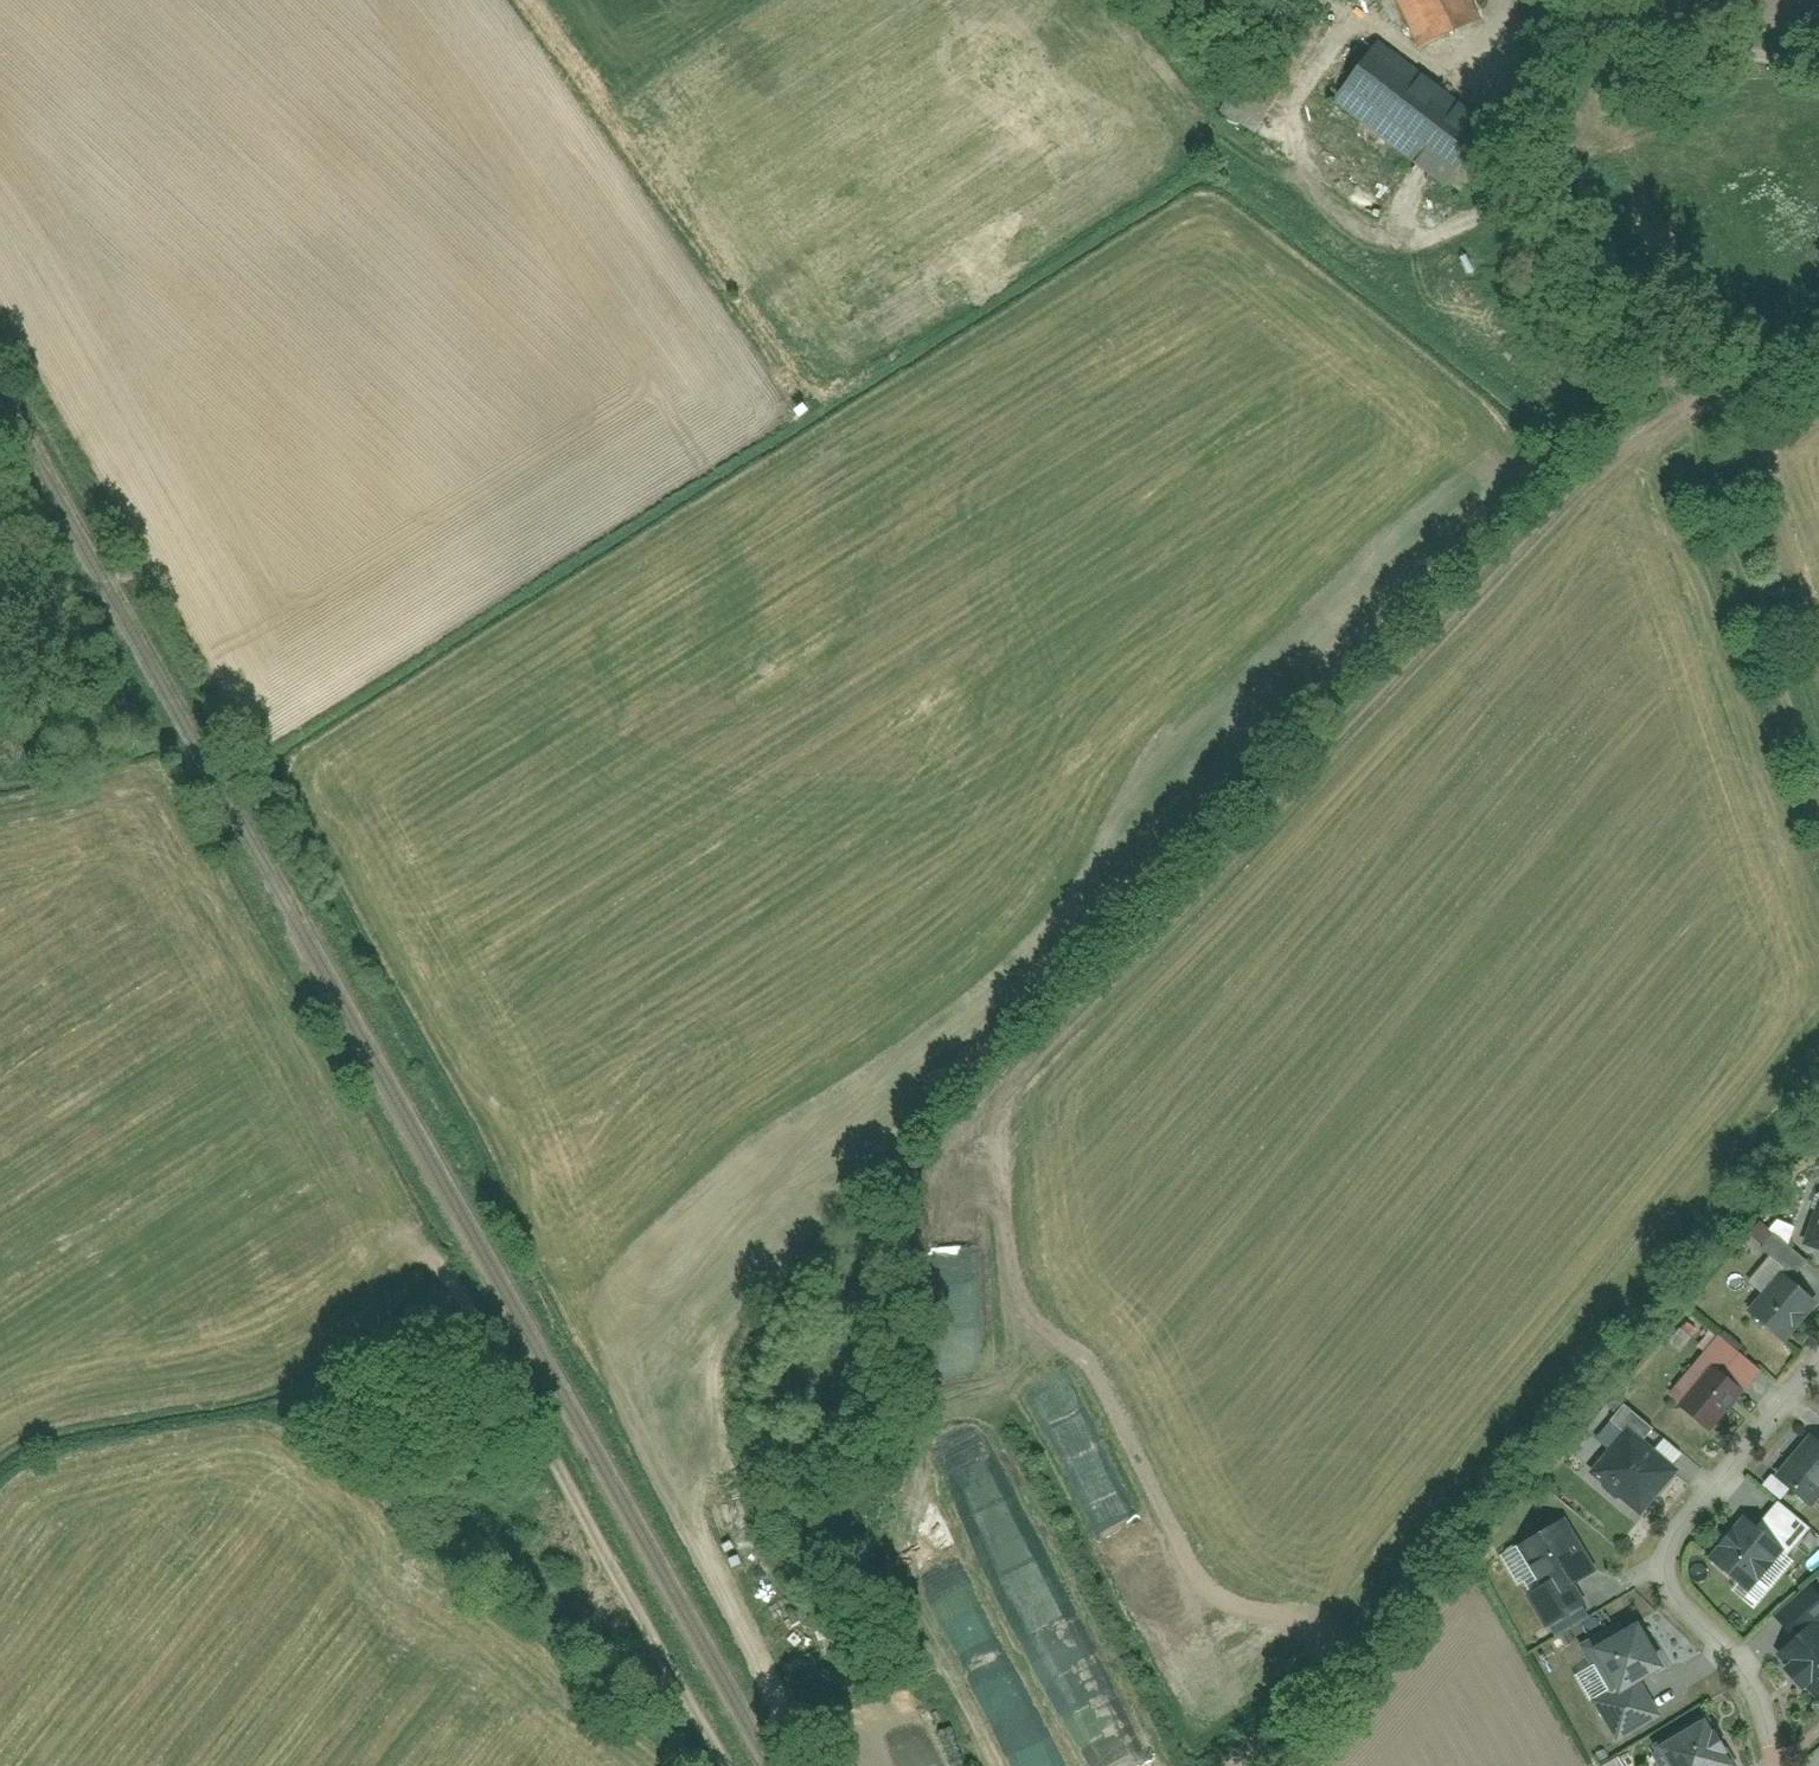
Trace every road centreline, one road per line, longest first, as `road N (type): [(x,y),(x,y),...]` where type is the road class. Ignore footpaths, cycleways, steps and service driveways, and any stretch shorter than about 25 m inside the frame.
road 1 (track): [(1354,1661),(1285,1615),(1211,1595),(1192,1574),(1095,1370),(1038,1330),(1013,1284),(998,1209),(1012,1094),(1585,477),(1657,425)]
road 2 (residential): [(1786,1765),(1742,1666),(1664,1580),(1678,1543),(1818,1373)]
road 3 (track): [(1521,18),(1657,425)]
road 4 (residential): [(1818,43),(1521,18)]
road 5 (track): [(1354,1661),(1247,1765)]

